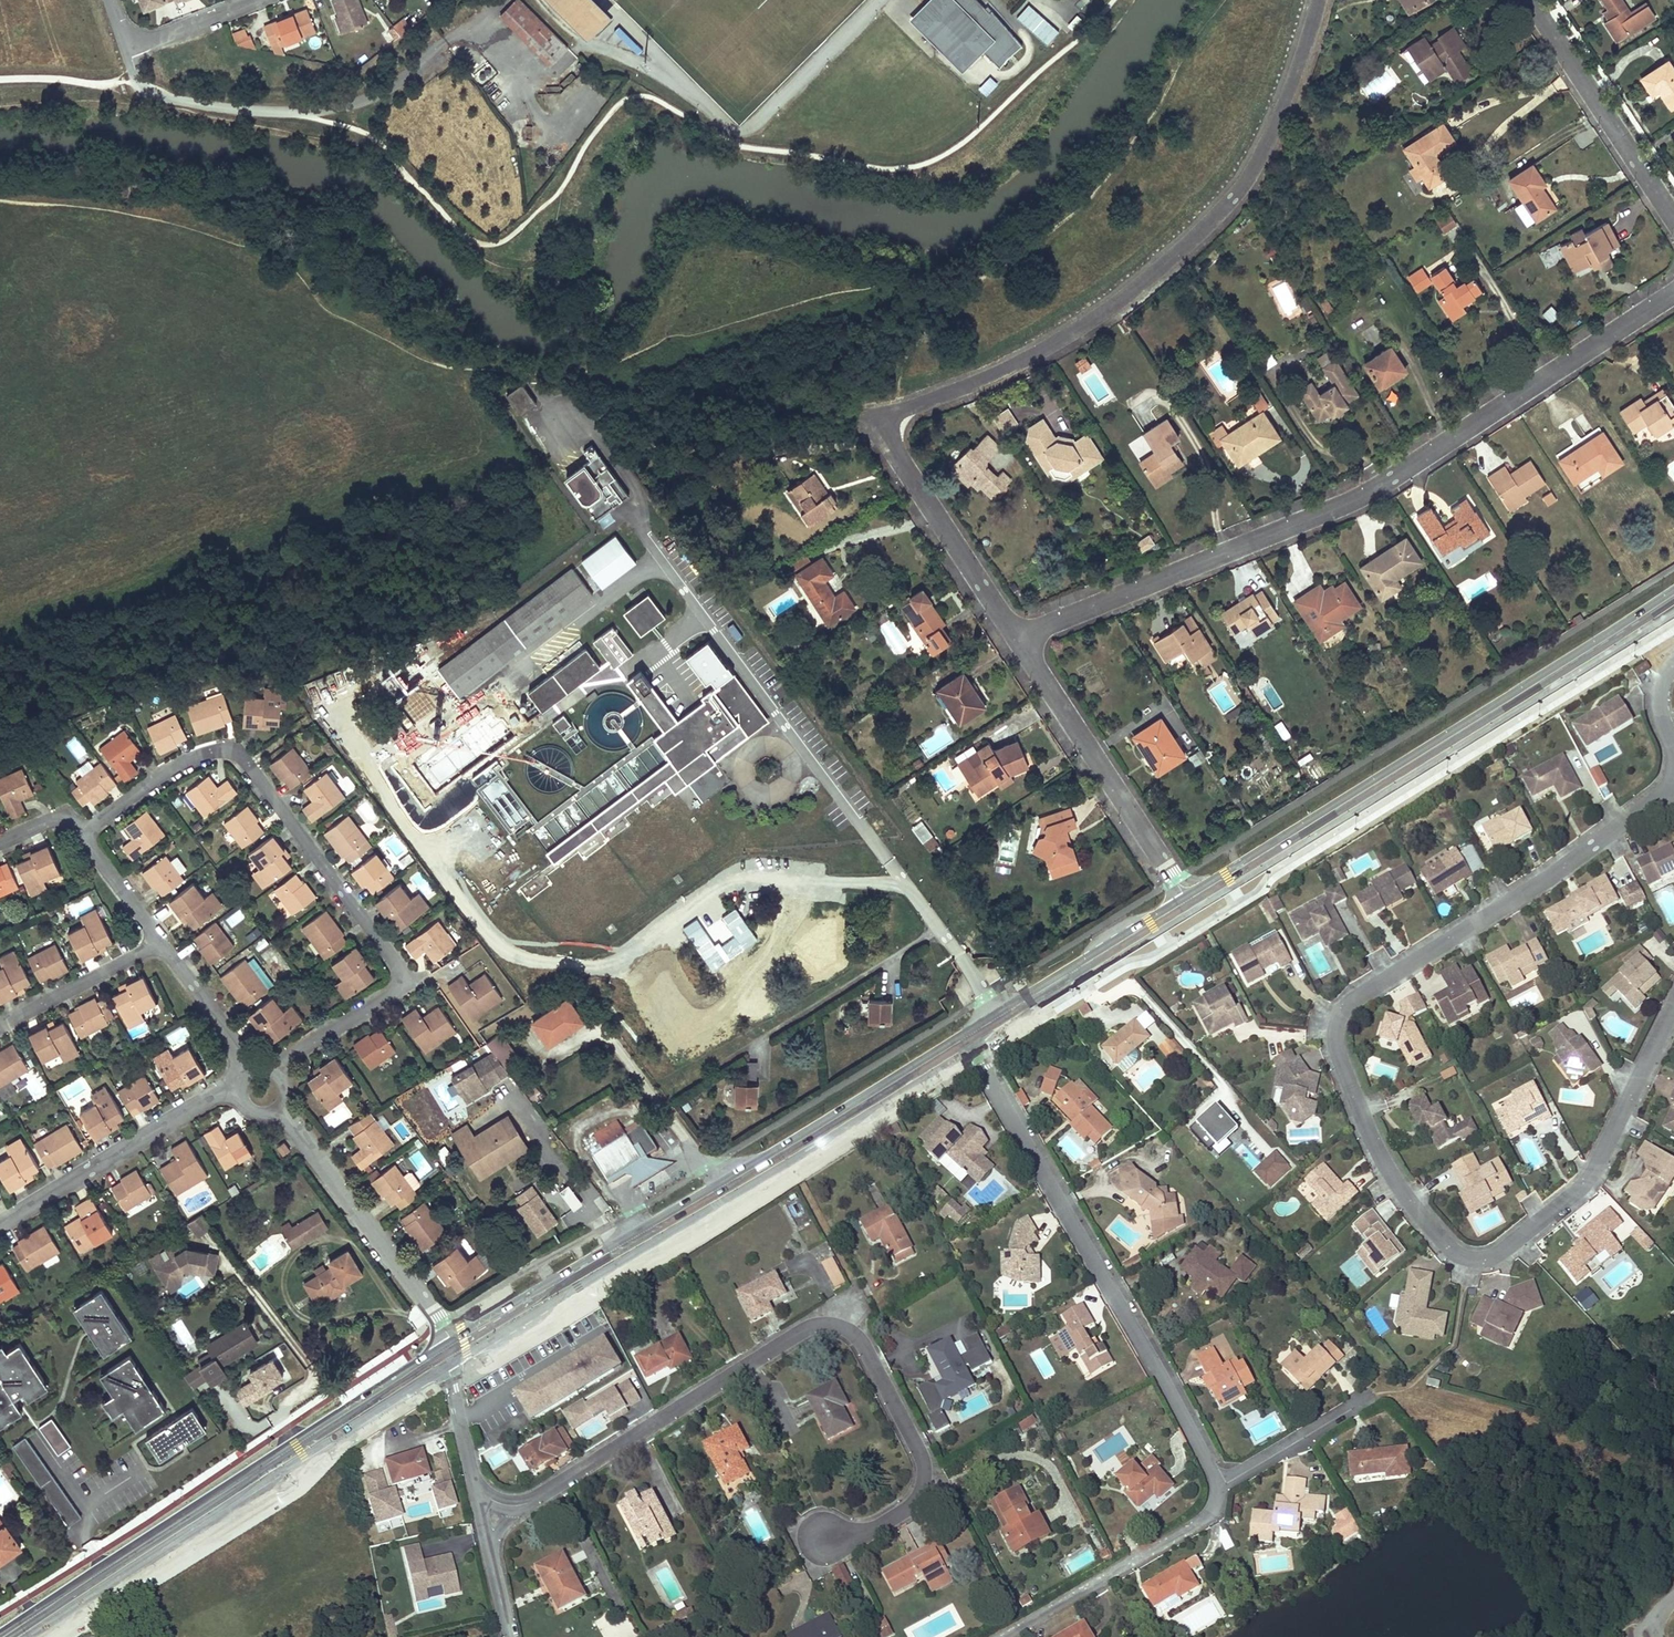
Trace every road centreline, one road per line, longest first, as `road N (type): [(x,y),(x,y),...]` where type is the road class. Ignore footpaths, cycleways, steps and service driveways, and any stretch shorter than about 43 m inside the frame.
road 1 (residential): [(1673,785),(1355,998),(1336,1037),(1387,1167),(1451,1250),(1477,1260),(1503,1250),(1592,1174),(1673,1007)]
road 2 (residential): [(1016,635),(888,441),(886,419),(1065,336),(1209,224),(1271,135),(1318,0)]
road 3 (residential): [(1016,635),(1368,493),(1673,293)]
road 4 (residential): [(519,1505),(805,1329),(834,1326),(862,1342),(924,1476),(910,1507),(872,1531),(826,1537)]
road 5 (residential): [(276,1073),(392,995),(402,978),(243,759),(220,751),(181,764),(81,835)]
road 6 (secondary): [(445,1356),(966,1042)]
road 7 (secondary): [(1189,904),(1673,602)]
road 8 (secondary): [(10,1636),(445,1356)]
road 9 (residential): [(966,1042),(1218,1488)]
road 10 (residential): [(1189,904),(1016,635)]
road 11 (residential): [(445,1356),(440,1325),(278,1109)]
road 12 (residential): [(0,1225),(209,1098),(242,1091)]
road 13 (residential): [(1218,1488),(1203,1520),(1004,1636)]
road 14 (residential): [(1530,0),(1673,220)]
road 15 (secondary): [(966,1042),(1189,904)]
road 16 (residential): [(0,1029),(161,942)]
road 17 (residential): [(1218,1488),(1373,1395)]
road 18 (residential): [(161,942),(230,1036),(247,1076)]
road 19 (residential): [(81,835),(161,942)]
road 20 (residential): [(445,1356),(474,1483)]
road 21 (residential): [(135,38),(163,37),(254,0)]

